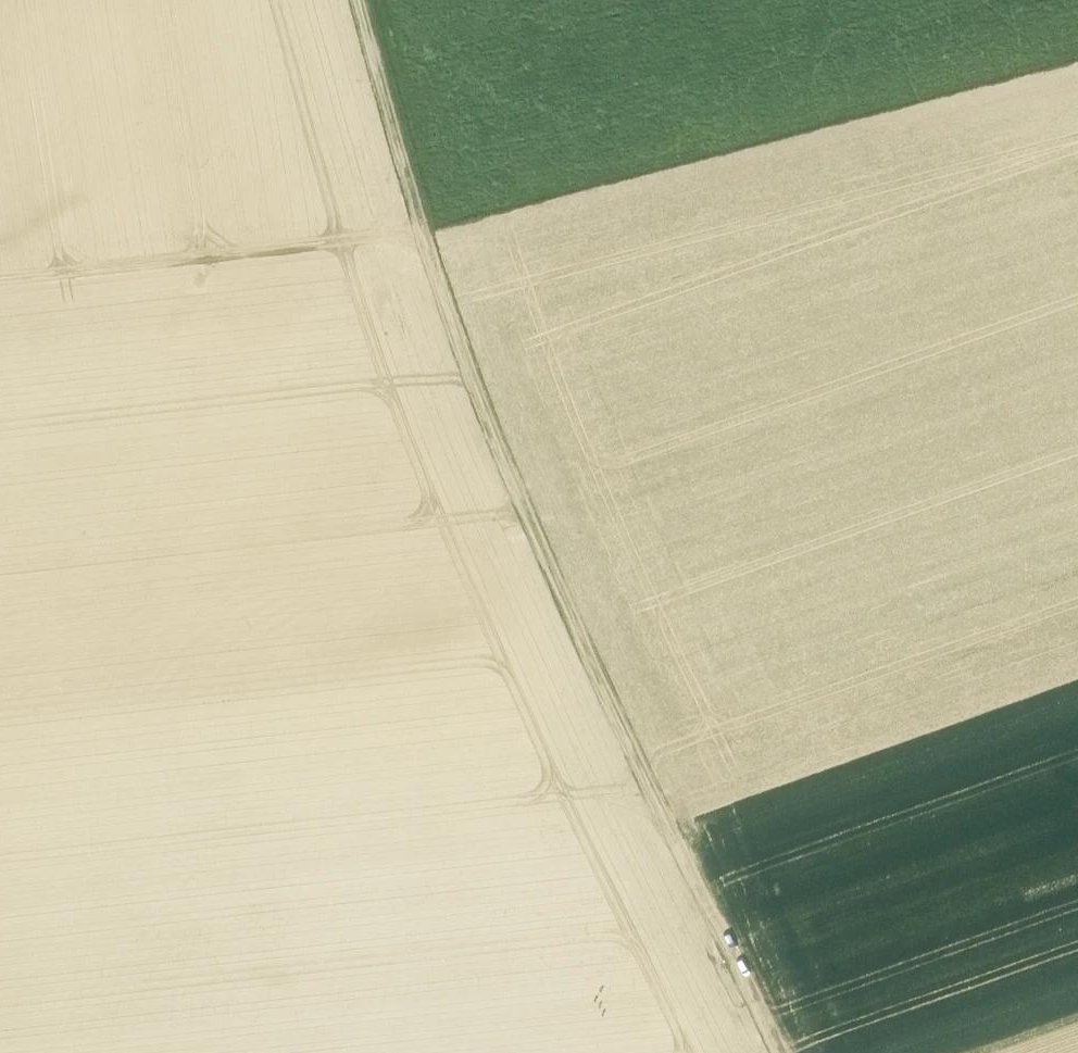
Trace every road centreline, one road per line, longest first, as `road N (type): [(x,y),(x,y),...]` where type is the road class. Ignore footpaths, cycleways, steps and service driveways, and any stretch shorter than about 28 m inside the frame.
road 1 (track): [(787,1052),(519,487),(371,80),(350,0)]

